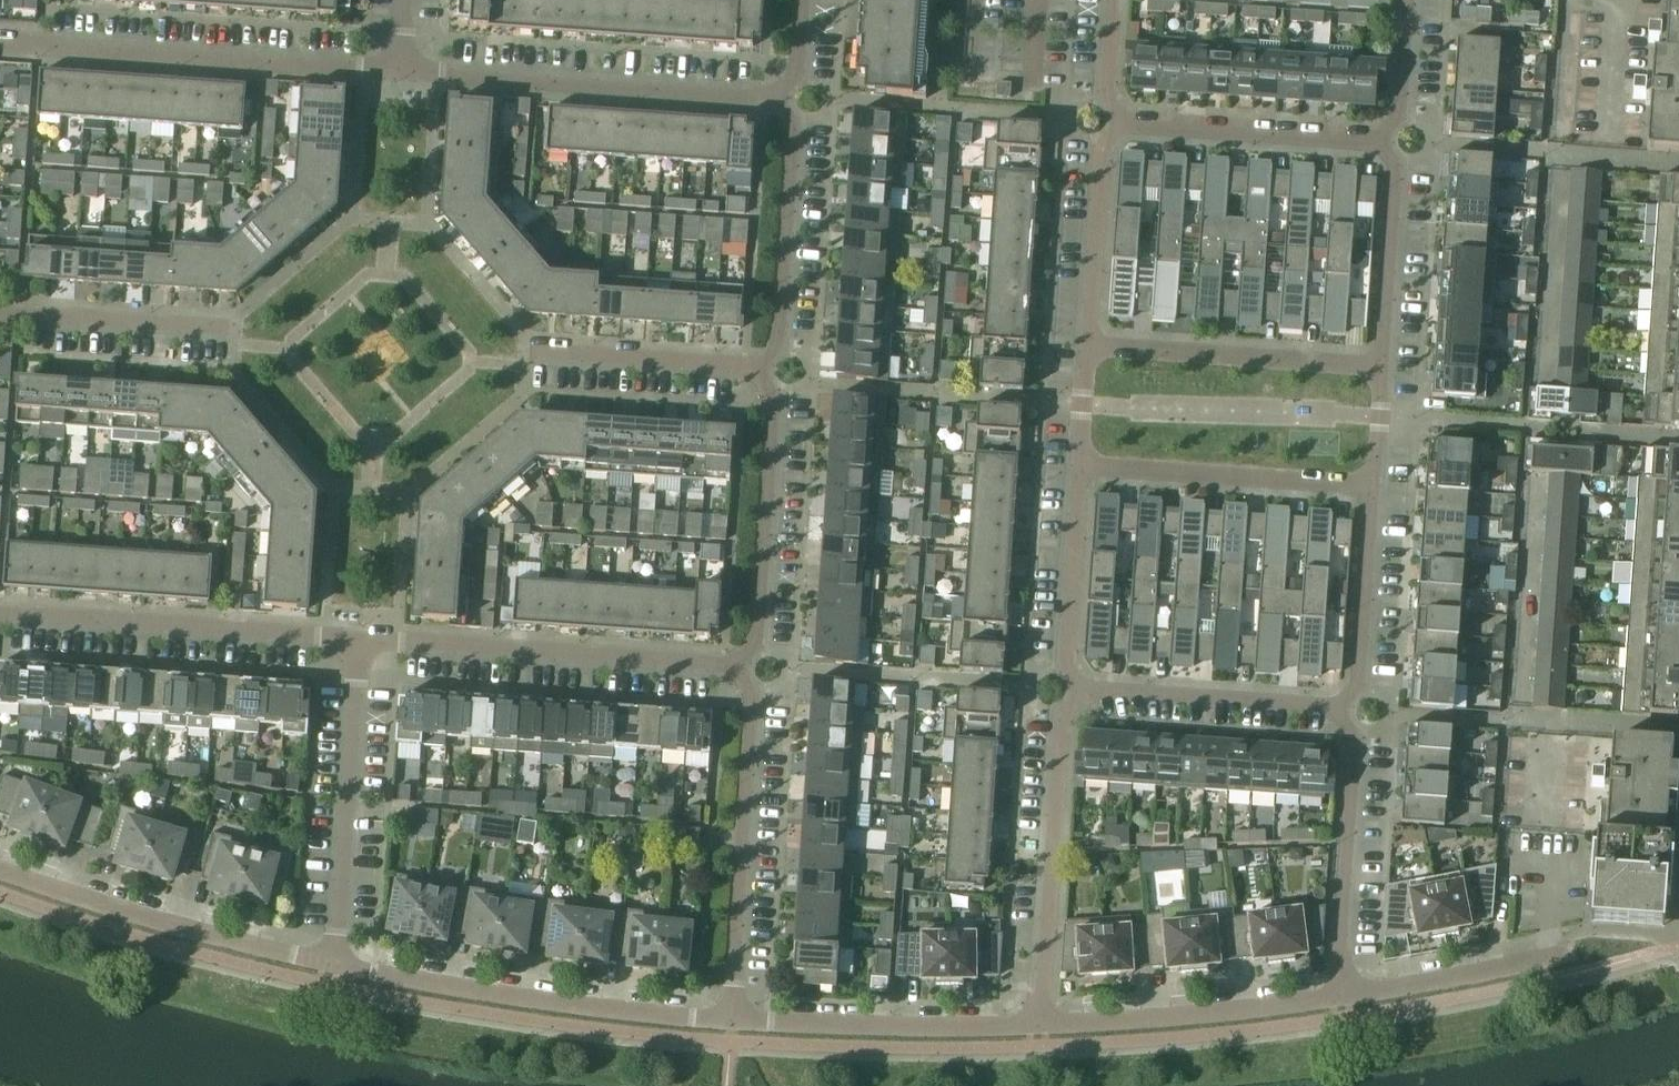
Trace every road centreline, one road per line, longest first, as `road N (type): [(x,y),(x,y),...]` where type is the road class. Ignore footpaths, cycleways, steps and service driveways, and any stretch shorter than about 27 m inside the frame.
road 1 (residential): [(331,963),(466,989),(731,1020)]
road 2 (residential): [(401,68),(0,42)]
road 3 (residential): [(359,641),(739,665)]
road 4 (residential): [(779,97),(401,68)]
road 5 (residential): [(0,616),(359,641)]
road 6 (residential): [(731,1020),(753,696),(739,665)]
road 7 (residential): [(0,869),(137,914),(331,963)]
road 8 (residential): [(1038,1024),(1061,721),(1079,690)]
road 9 (residential): [(331,963),(359,641)]
road 10 (residential): [(739,665),(755,641),(774,397),(759,367)]
road 11 (residential): [(731,1020),(1038,1024)]
road 12 (residential): [(1038,1024),(1338,996)]
road 13 (residential): [(1381,364),(1088,344)]
road 14 (residential): [(1081,466),(1373,488)]
road 15 (residential): [(1338,996),(1354,740),(1341,709)]
road 16 (residential): [(759,367),(777,344),(793,126),(779,97)]
road 17 (residential): [(1116,120),(1383,142)]
road 18 (residential): [(1079,690),(1341,709)]
road 19 (residential): [(239,331),(0,314)]
road 20 (residential): [(528,355),(759,367)]
road 21 (residential): [(1088,344),(1099,150),(1116,120)]
road 22 (residential): [(1079,690),(1065,662),(1081,466)]
road 23 (residential): [(1341,709),(1357,681),(1373,488)]
road 24 (residential): [(1381,364),(1393,167),(1383,142)]
road 25 (residential): [(1338,996),(1551,957)]
road 26 (residential): [(1383,142),(1399,111),(1407,0)]
road 27 (residential): [(1373,488),(1381,364)]
road 28 (residential): [(1081,466),(1088,344)]
road 29 (residential): [(1116,120),(1106,86),(1113,0)]

